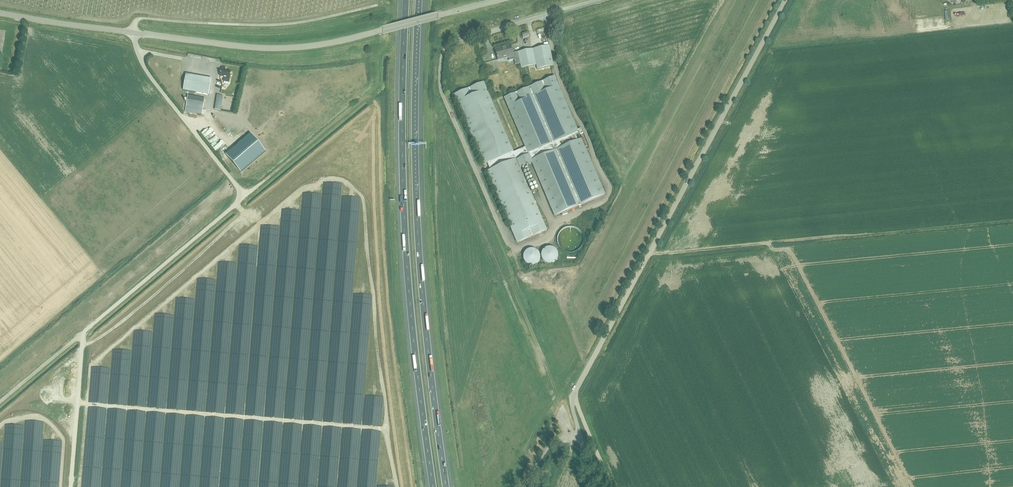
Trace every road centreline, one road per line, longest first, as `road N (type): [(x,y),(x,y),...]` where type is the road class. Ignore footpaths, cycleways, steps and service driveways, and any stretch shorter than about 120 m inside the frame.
road 1 (unclassified): [(71,486),(82,334),(245,196),(147,73),(131,33)]
road 2 (unclassified): [(604,486),(572,398),(785,0)]
road 3 (motorway): [(406,0),(403,196),(433,486)]
road 4 (motorway): [(446,486),(419,253),(419,0)]
road 5 (tertiary): [(131,33),(299,48),(499,0)]
road 6 (unclassified): [(508,244),(443,92),(442,54),(455,42),(600,0)]
road 7 (track): [(131,33),(140,19),(296,24),(378,5)]
road 8 (track): [(380,55),(376,88),(245,196)]
road 9 (tertiary): [(131,33),(0,13)]

